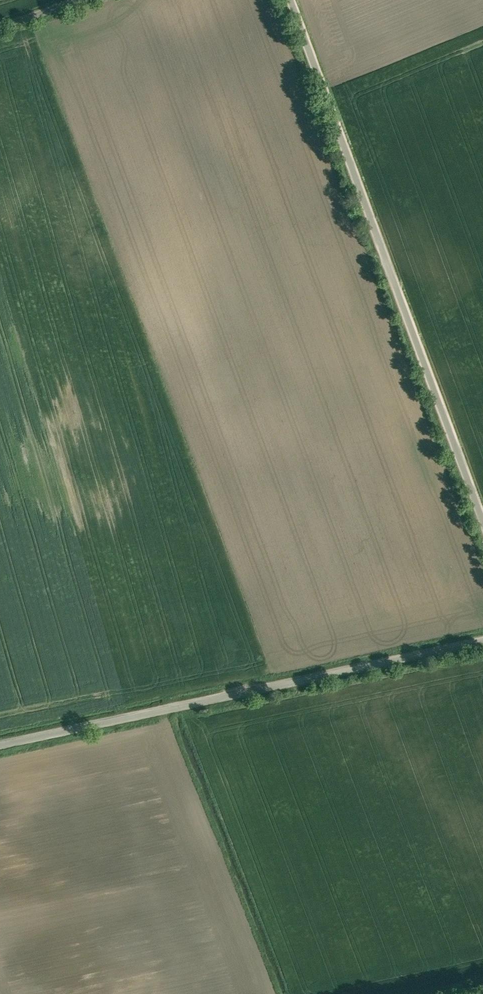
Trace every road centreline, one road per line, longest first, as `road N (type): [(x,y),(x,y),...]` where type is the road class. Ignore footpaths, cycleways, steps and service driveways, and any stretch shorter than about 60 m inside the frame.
road 1 (unclassified): [(291,0),(482,516)]
road 2 (unclassified): [(0,745),(482,641)]

